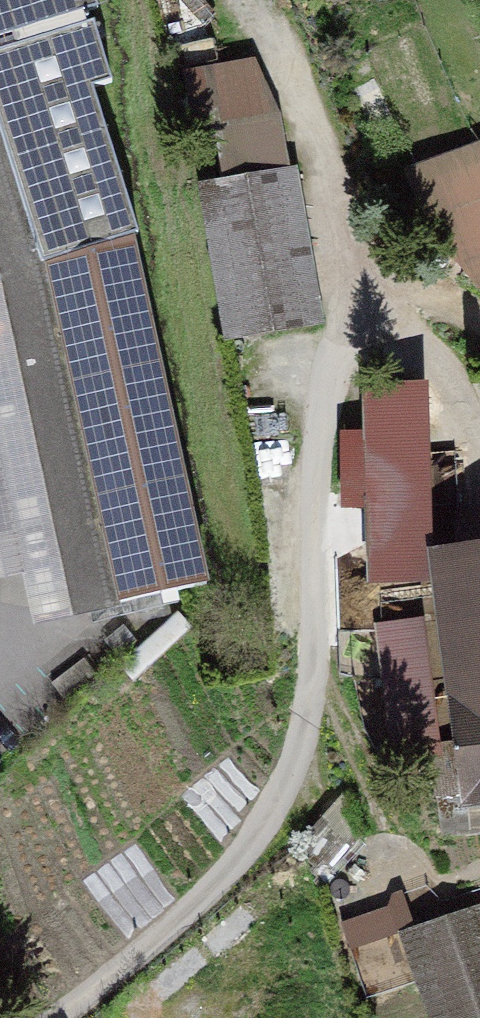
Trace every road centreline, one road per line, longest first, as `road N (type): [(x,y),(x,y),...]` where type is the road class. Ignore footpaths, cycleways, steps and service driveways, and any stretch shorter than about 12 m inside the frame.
road 1 (track): [(367,291),(312,390),(314,687),(294,773),(222,880),(54,1017)]

